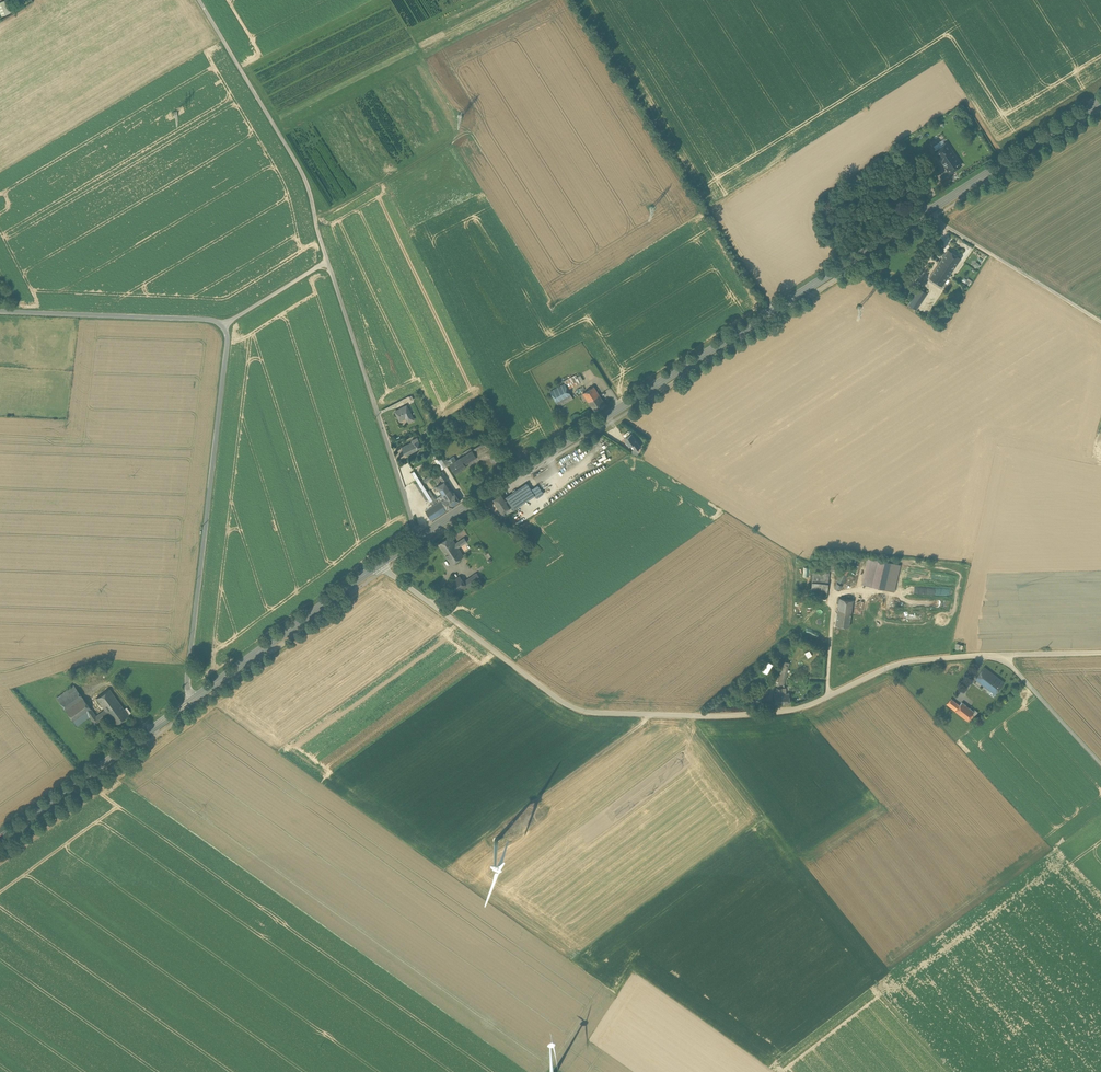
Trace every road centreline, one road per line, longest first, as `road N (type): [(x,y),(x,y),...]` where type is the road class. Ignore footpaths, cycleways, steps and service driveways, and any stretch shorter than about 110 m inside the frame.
road 1 (unclassified): [(379,564),(581,709),(707,716),(787,710),(906,662),(1001,655)]
road 2 (primary): [(927,212),(417,537)]
road 3 (residential): [(0,311),(225,325),(187,687),(195,698)]
road 4 (unclassified): [(417,537),(299,167),(199,0)]
road 5 (primary): [(195,698),(0,837)]
road 6 (primary): [(379,564),(195,698)]
road 7 (primary): [(1100,101),(927,212)]
road 8 (unclassified): [(927,212),(1100,321)]
road 9 (track): [(774,309),(714,209),(783,163)]
road 10 (track): [(653,715),(501,828)]
road 11 (unclassified): [(1100,762),(1001,655)]
road 12 (track): [(225,325),(328,261)]

